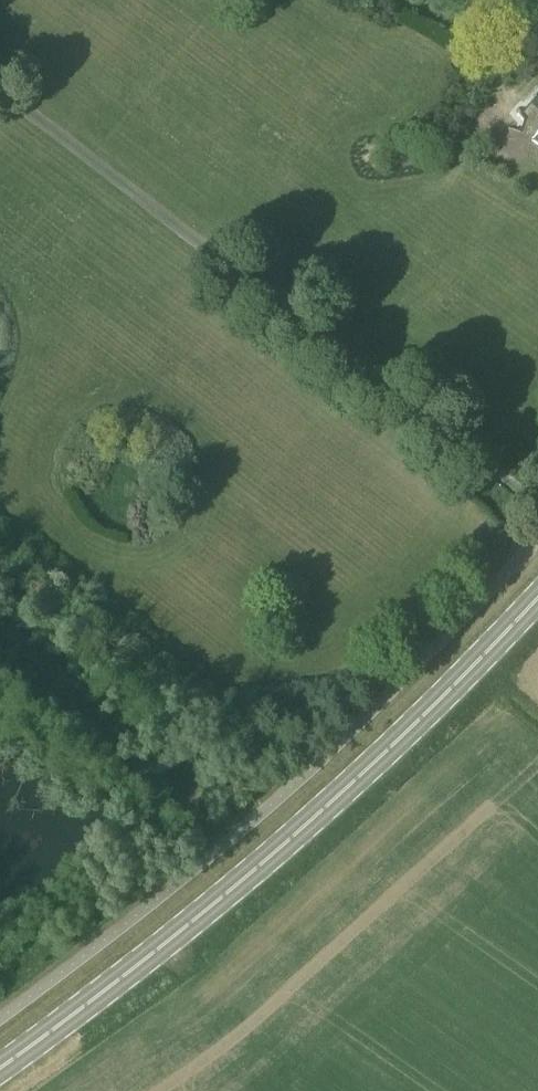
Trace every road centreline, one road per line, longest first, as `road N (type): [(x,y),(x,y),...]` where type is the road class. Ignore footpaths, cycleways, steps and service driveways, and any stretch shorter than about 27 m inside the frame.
road 1 (secondary): [(0,1068),(264,861),(537,597)]

